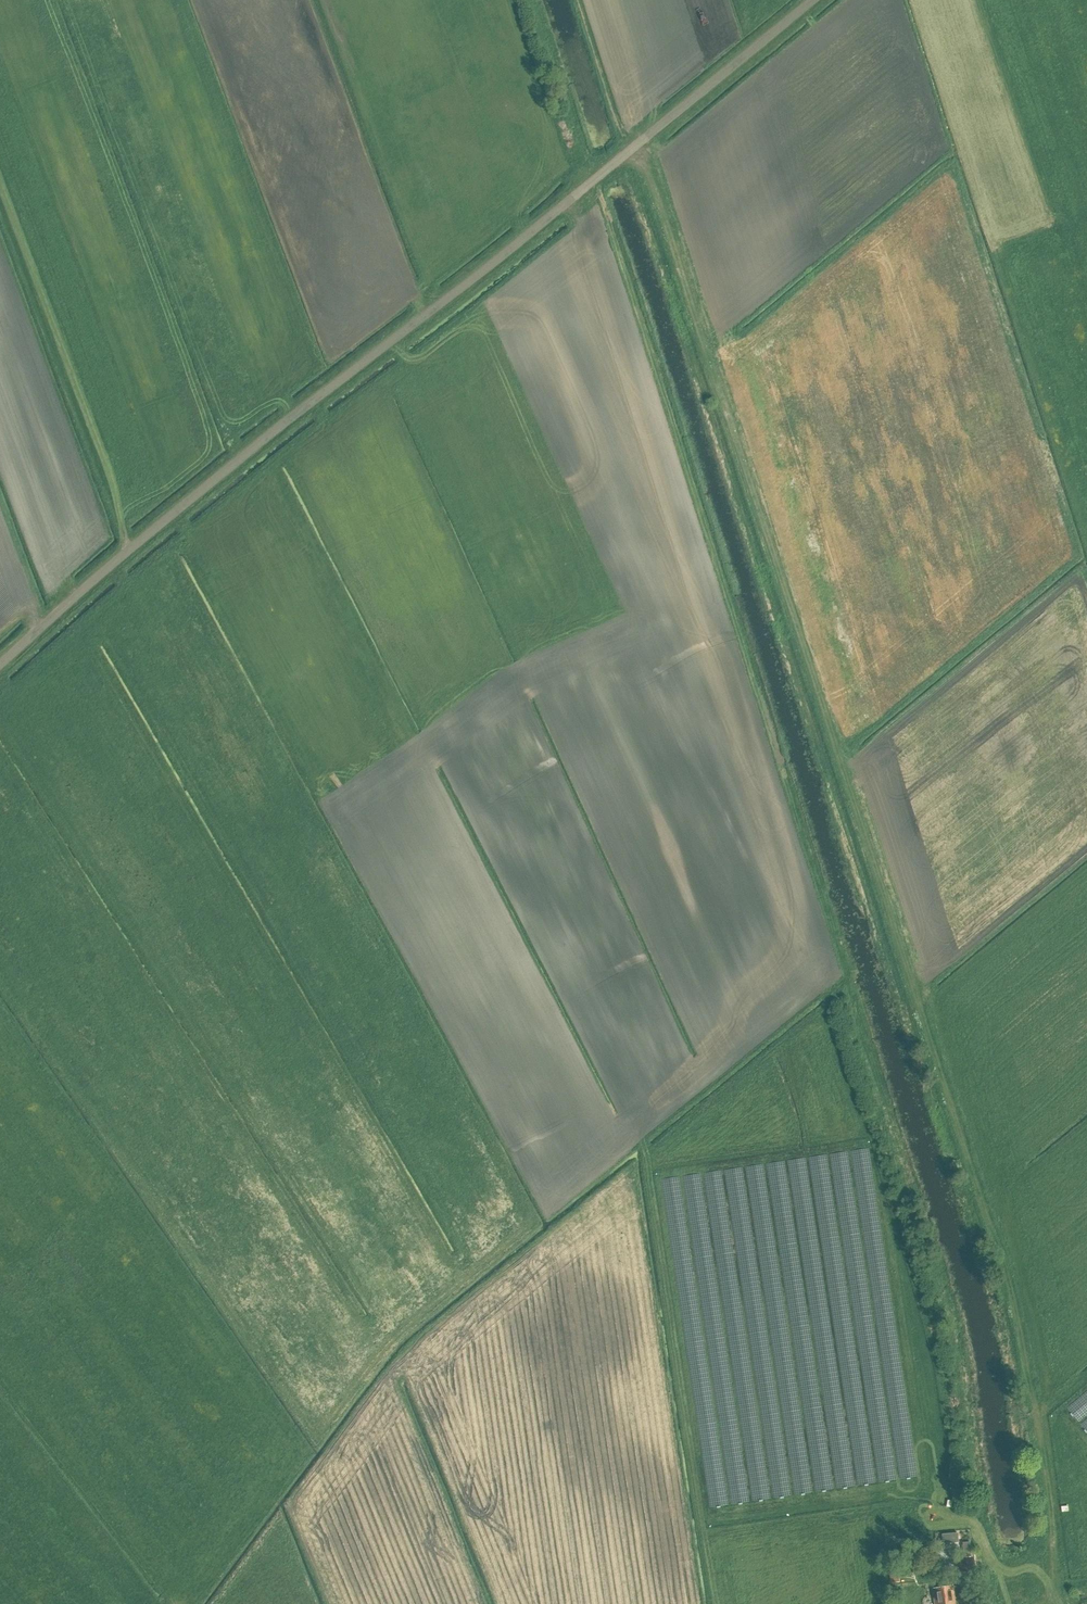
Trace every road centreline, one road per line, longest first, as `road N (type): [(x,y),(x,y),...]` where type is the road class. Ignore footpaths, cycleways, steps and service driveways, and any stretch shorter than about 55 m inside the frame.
road 1 (track): [(640,143),(1012,1294),(1059,1603)]
road 2 (unclassified): [(0,665),(813,0)]

